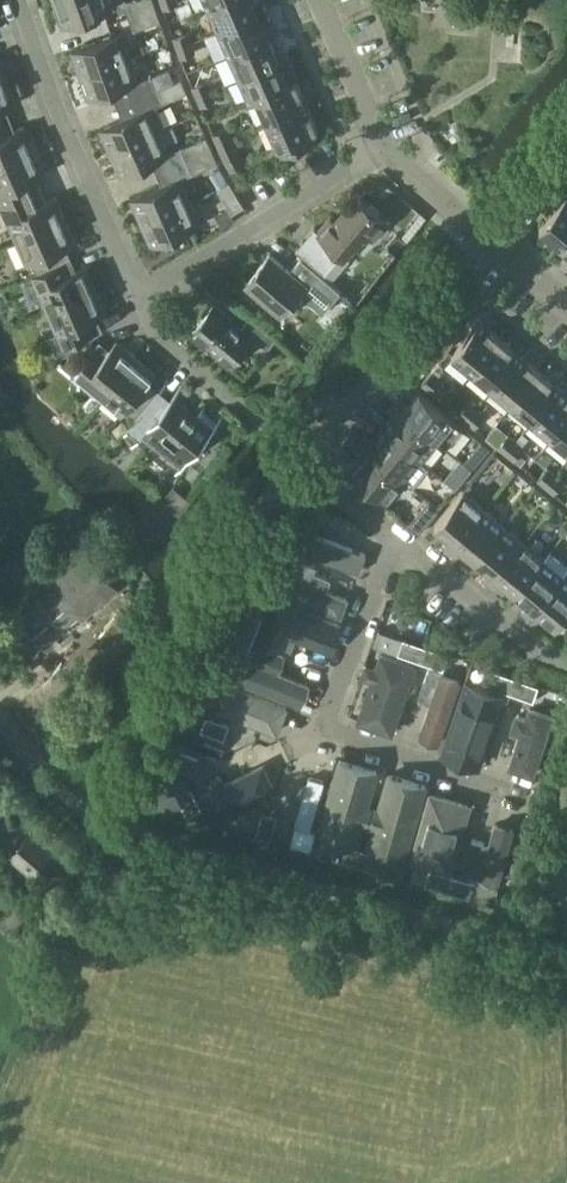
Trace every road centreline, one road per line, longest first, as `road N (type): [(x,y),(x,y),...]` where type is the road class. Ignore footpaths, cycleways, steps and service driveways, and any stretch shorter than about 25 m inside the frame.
road 1 (unclassified): [(566,956),(134,839),(72,804),(0,725)]
road 2 (residential): [(520,794),(328,729),(327,713),(397,535)]
road 3 (residential): [(135,294),(20,0)]
road 4 (residential): [(305,461),(497,247)]
road 5 (residential): [(135,294),(377,147)]
road 6 (residential): [(305,461),(150,330),(135,294)]
road 7 (residential): [(397,535),(537,649),(566,659)]
road 8 (residential): [(377,147),(315,0)]
road 9 (residential): [(497,247),(377,147)]

